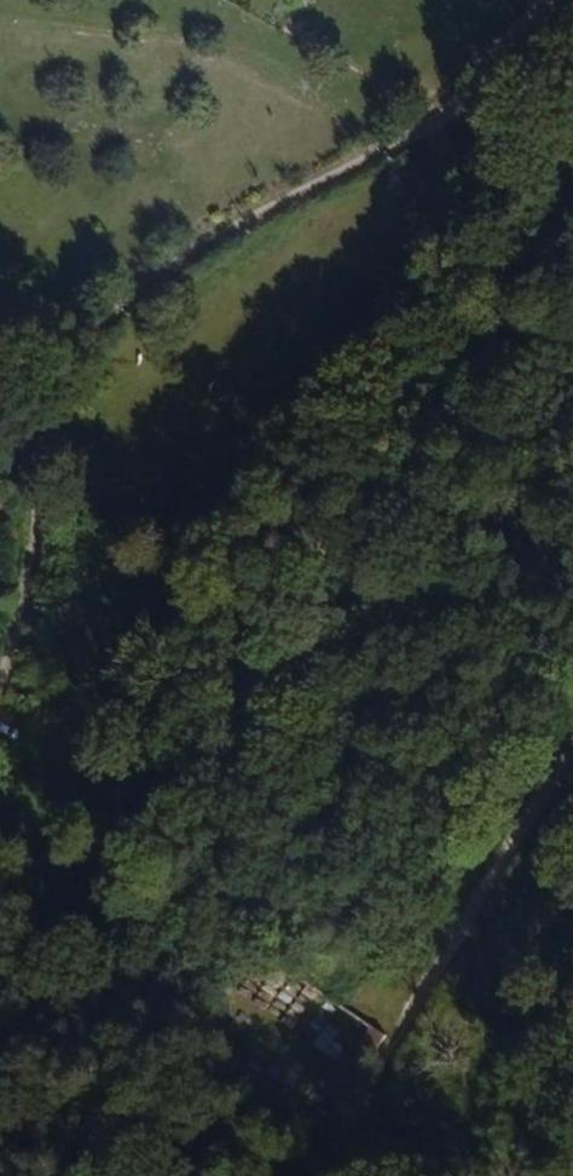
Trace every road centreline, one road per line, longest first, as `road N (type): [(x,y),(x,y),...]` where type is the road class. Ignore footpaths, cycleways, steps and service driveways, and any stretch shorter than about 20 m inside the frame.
road 1 (unclassified): [(543,0),(435,121),(236,226),(127,299),(97,332),(56,397),(35,549),(0,674)]
road 2 (track): [(197,1175),(243,1137),(345,1137),(442,961),(572,752)]

